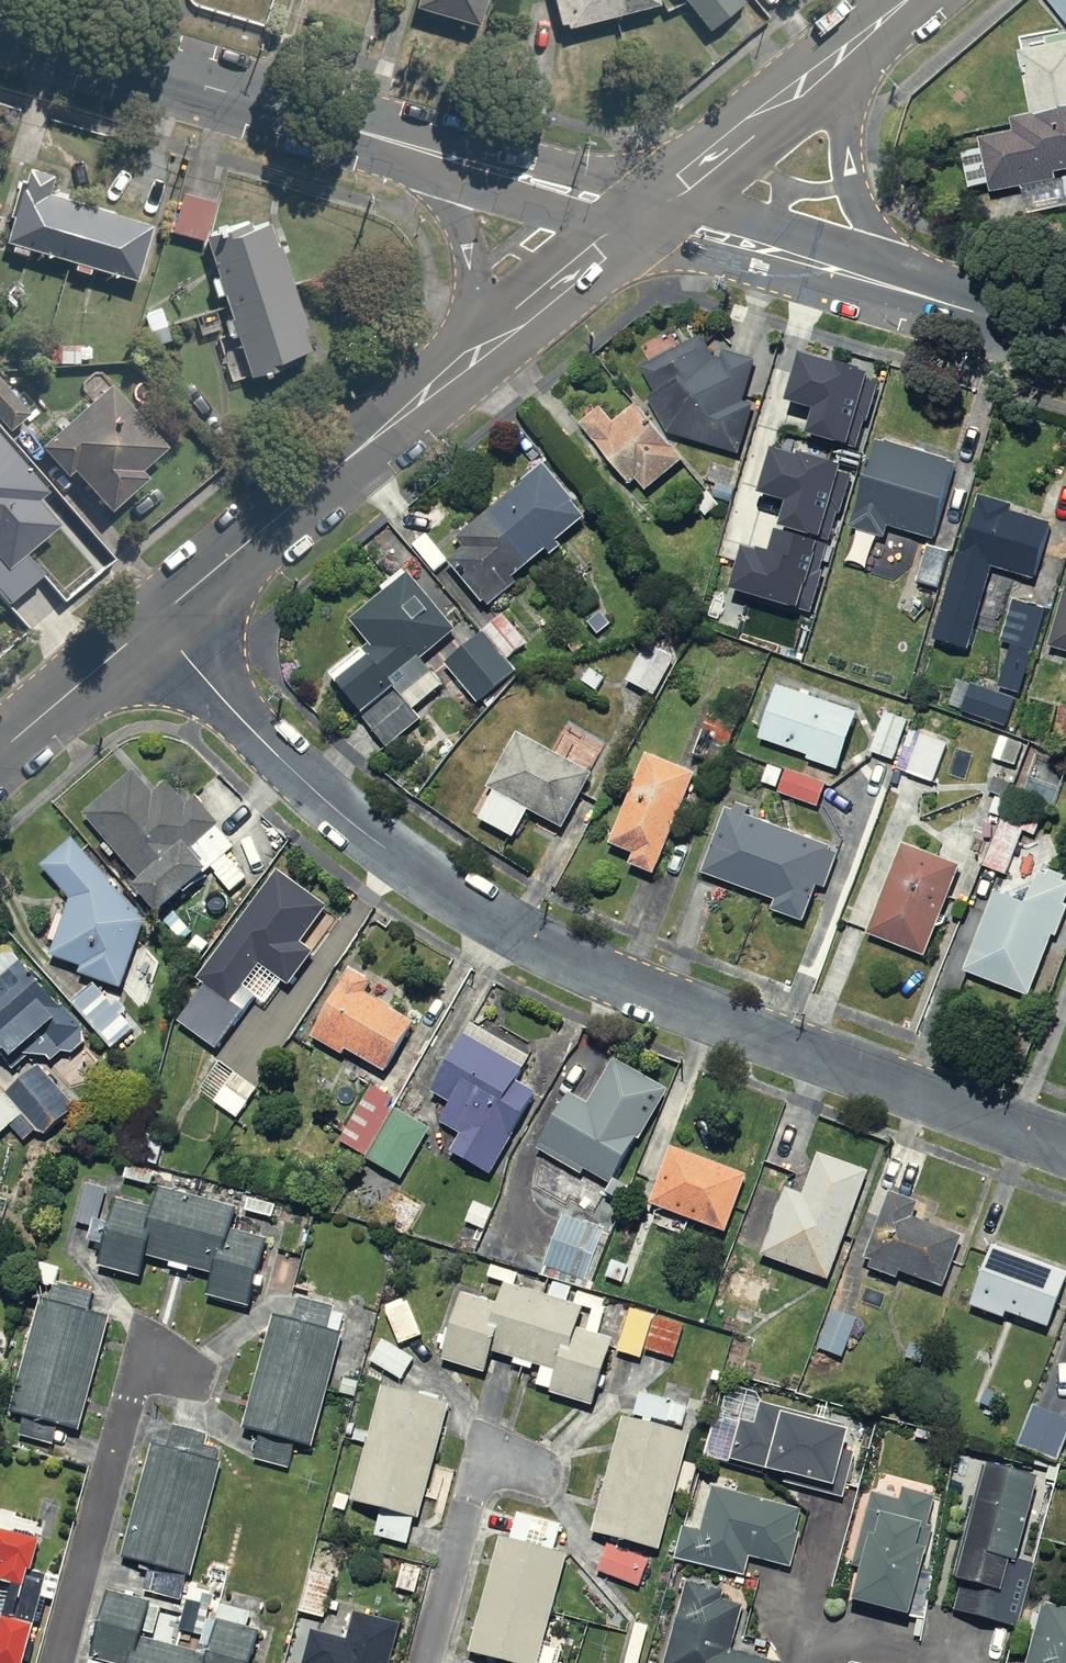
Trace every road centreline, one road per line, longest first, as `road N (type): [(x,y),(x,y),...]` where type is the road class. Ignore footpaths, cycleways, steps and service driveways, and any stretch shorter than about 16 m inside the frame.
road 1 (residential): [(153,623),(316,797),(501,919),(606,974),(1065,1148)]
road 2 (unclassified): [(424,148),(0,26)]
road 3 (unclassified): [(458,371),(153,623)]
road 4 (unclassified): [(864,36),(646,212)]
road 5 (unclassified): [(909,292),(646,212)]
road 6 (unclassified): [(864,36),(846,117),(851,184),(909,292)]
road 7 (unclassified): [(646,212),(458,371)]
road 8 (unclassified): [(458,371),(475,339),(475,307),(424,148)]
road 9 (unclassified): [(646,212),(424,148)]
road 10 (unclassified): [(153,623),(0,756)]
road 11 (unclassified): [(1065,339),(909,292)]

